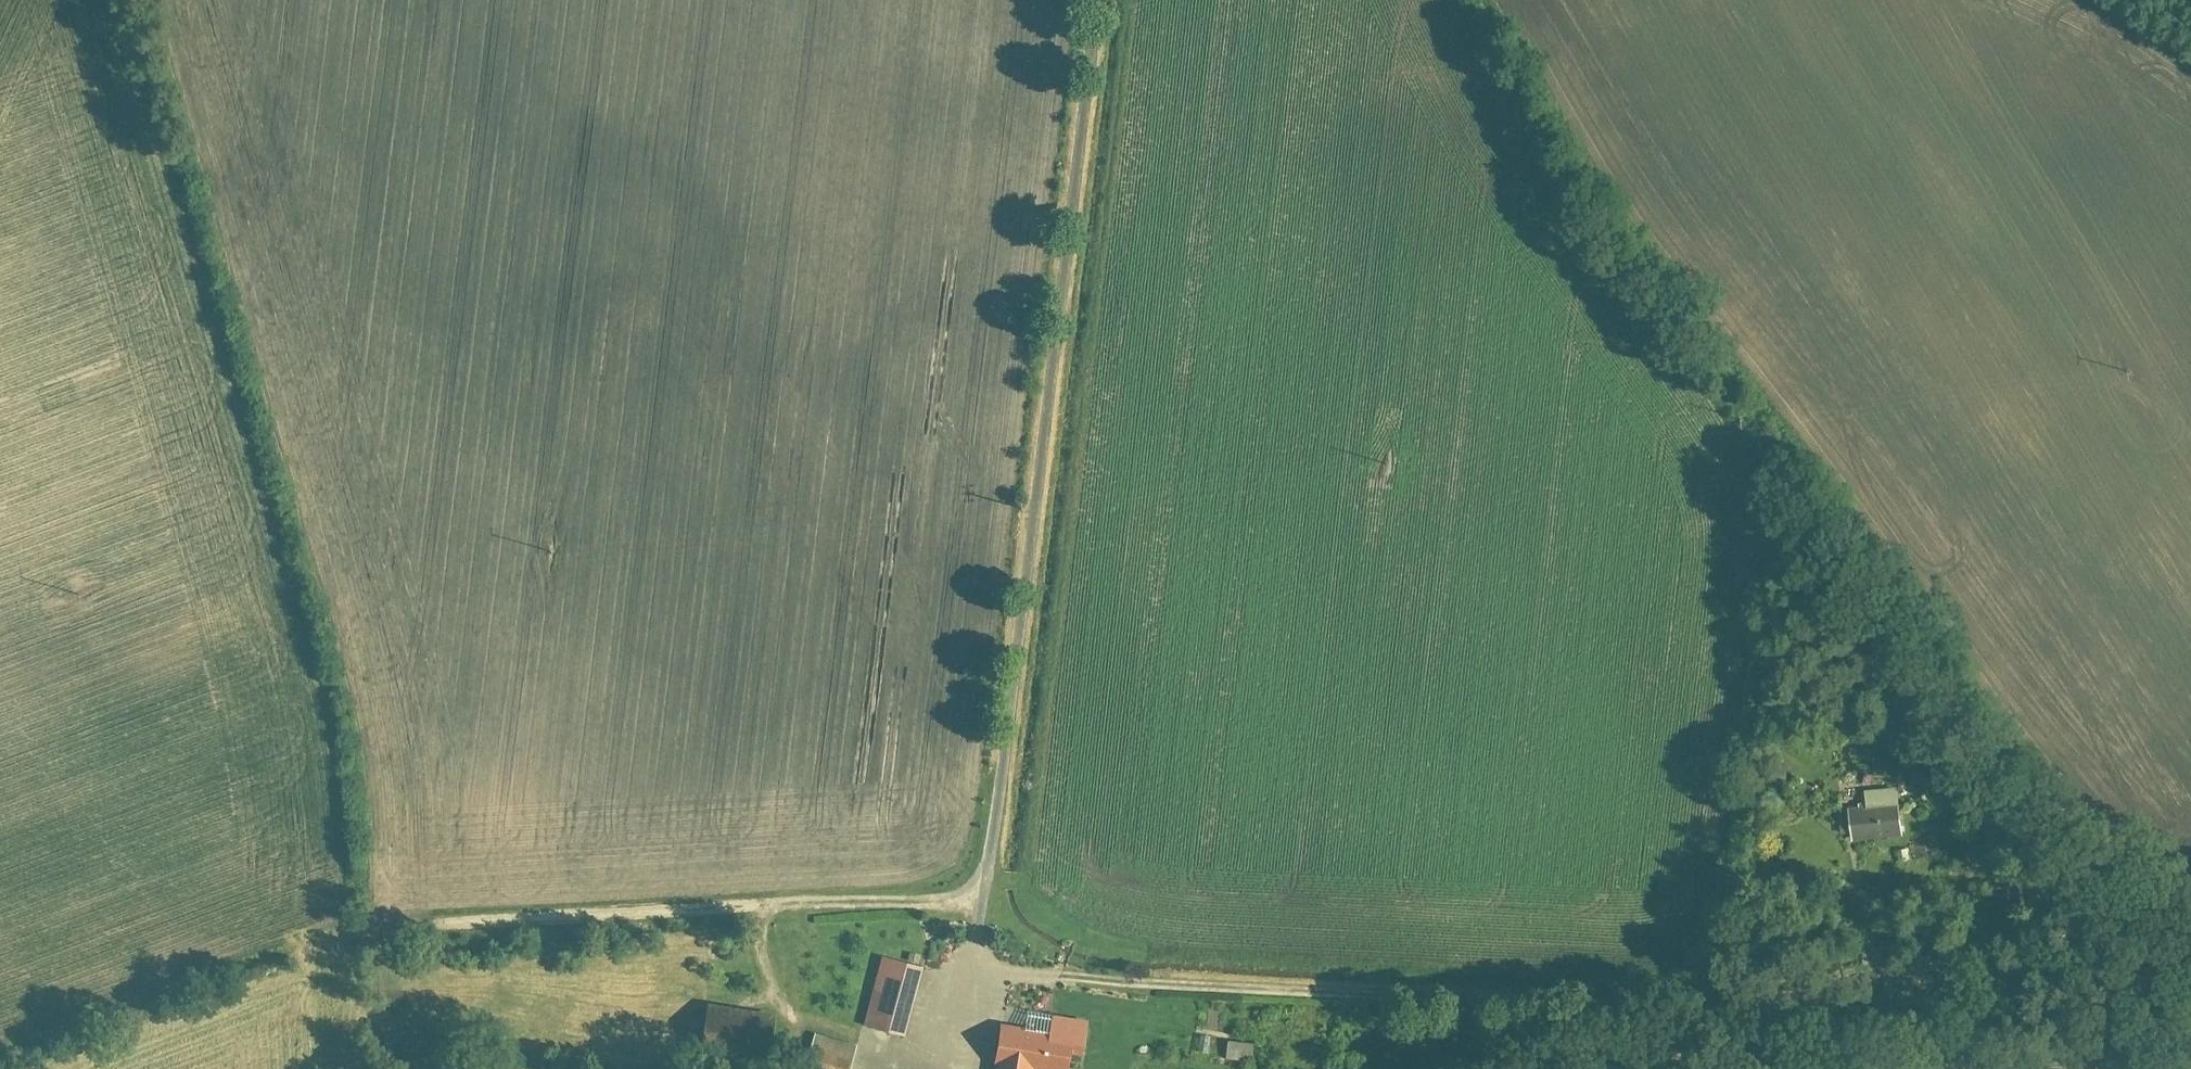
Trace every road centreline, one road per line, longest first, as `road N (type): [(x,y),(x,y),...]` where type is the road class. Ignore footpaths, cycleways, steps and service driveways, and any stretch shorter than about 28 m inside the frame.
road 1 (residential): [(1094,0),(976,978),(1639,1011),(1971,961),(2190,1003)]

